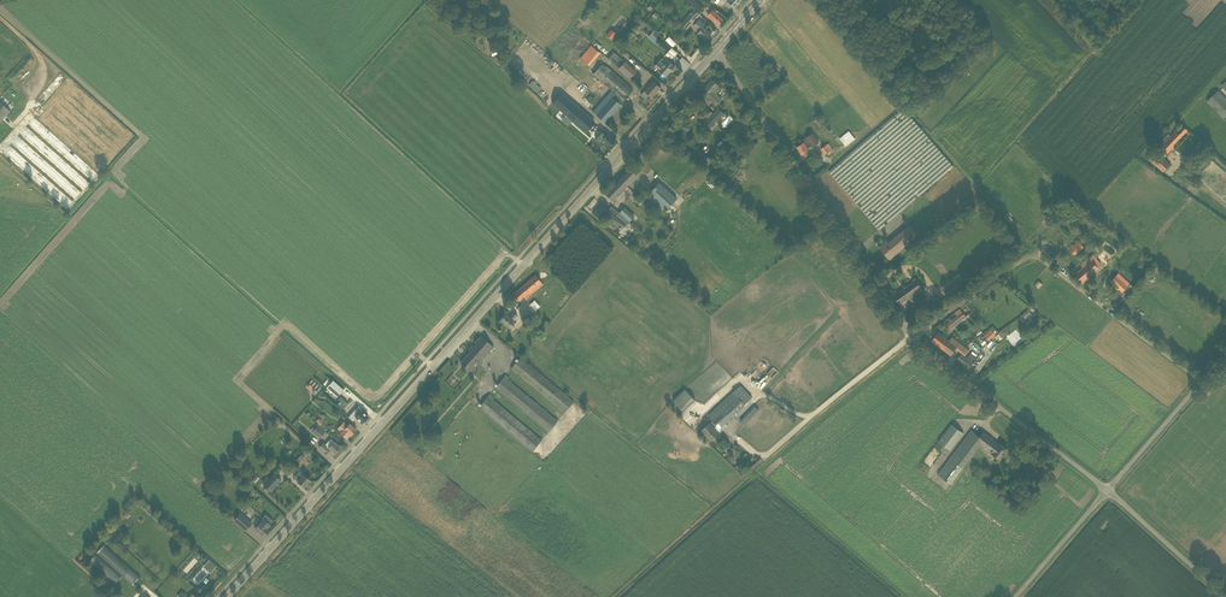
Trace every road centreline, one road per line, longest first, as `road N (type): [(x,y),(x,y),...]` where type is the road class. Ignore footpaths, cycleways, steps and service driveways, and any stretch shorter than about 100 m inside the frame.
road 1 (secondary): [(227,596),(716,49)]
road 2 (unclassified): [(1108,491),(911,338),(716,49)]
road 3 (track): [(1202,380),(1032,254),(911,338)]
road 4 (unclassified): [(1108,491),(1225,352)]
road 5 (unclassified): [(1225,596),(1108,491)]
road 6 (unclassified): [(1016,596),(1108,491)]

